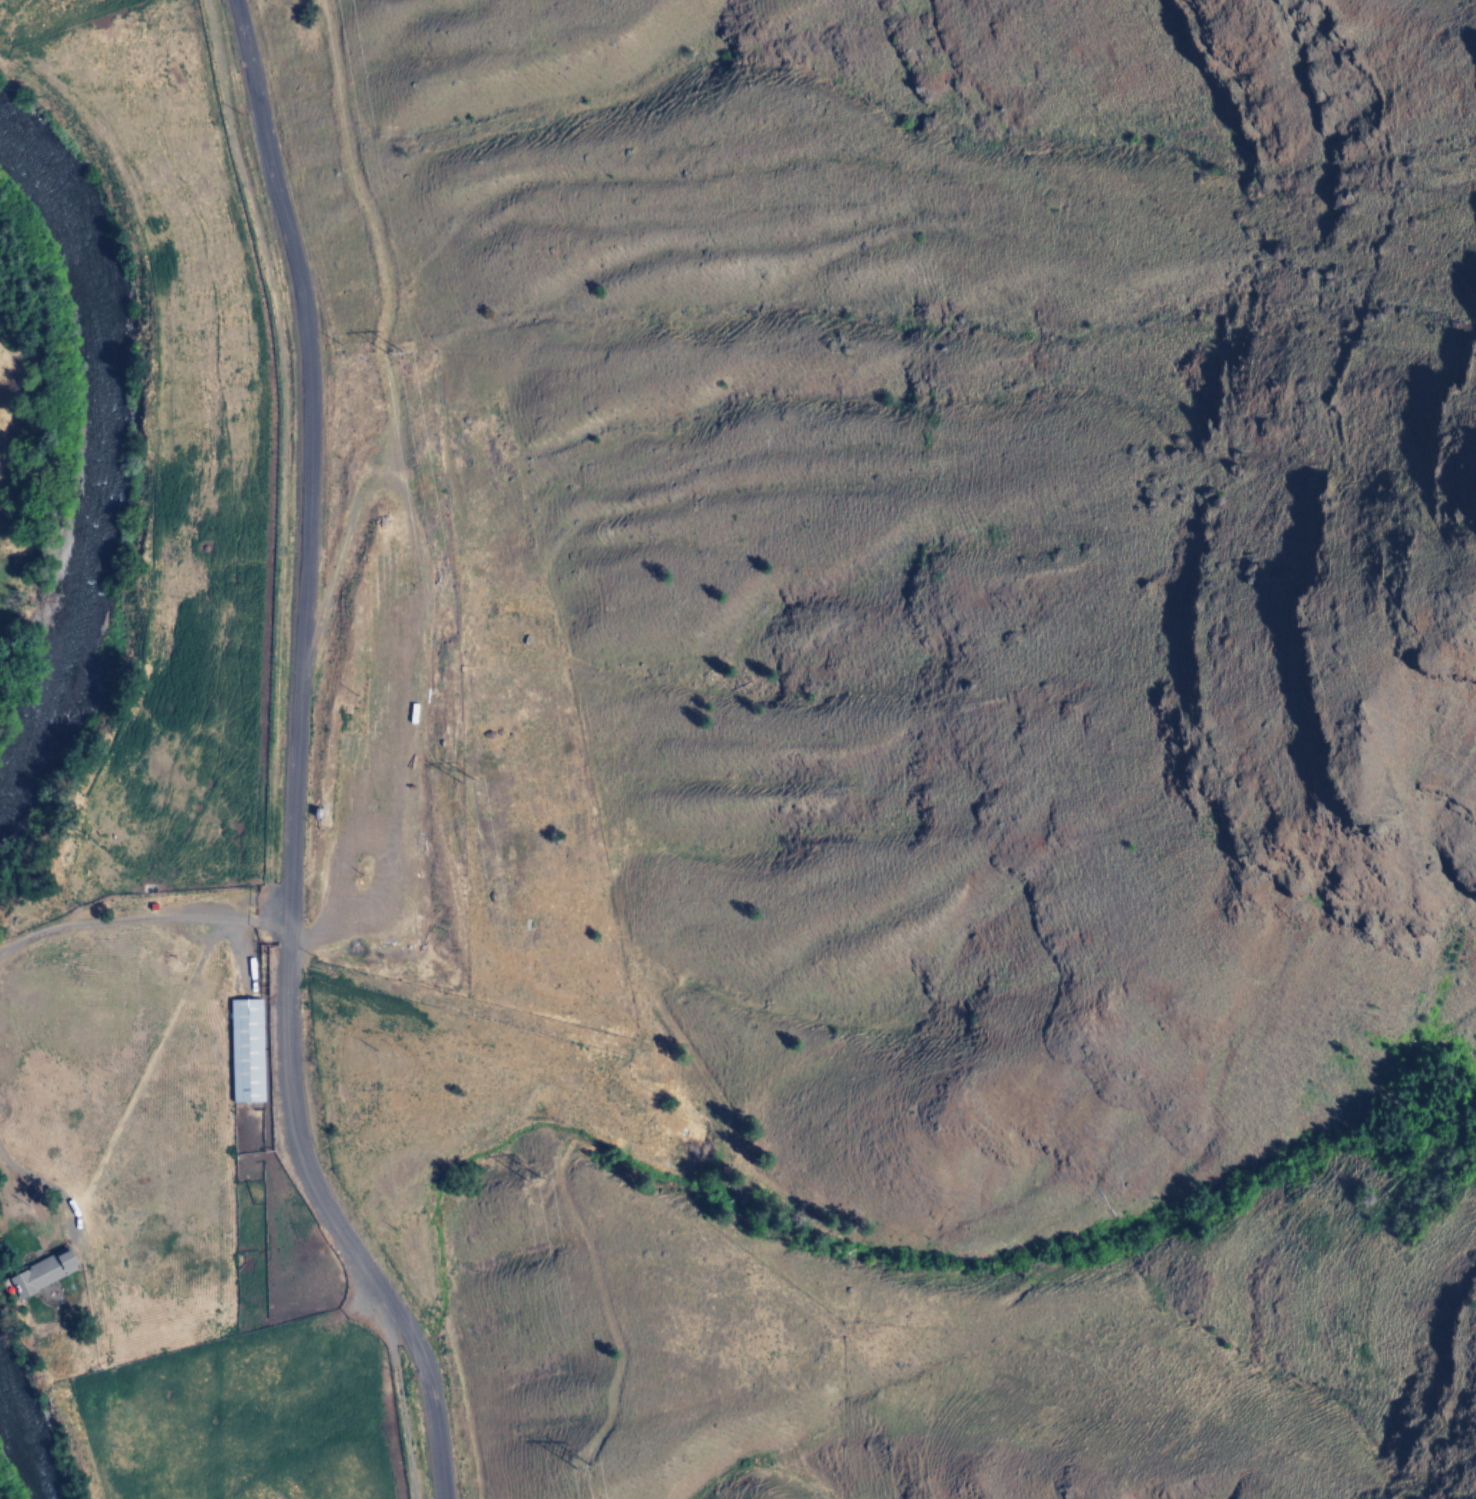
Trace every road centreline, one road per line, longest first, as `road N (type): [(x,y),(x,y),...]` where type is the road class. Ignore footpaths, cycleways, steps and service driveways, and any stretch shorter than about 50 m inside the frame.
road 1 (residential): [(431,1498),(411,1351),(301,1171),(278,1097),(302,369),(287,230),(226,0)]

